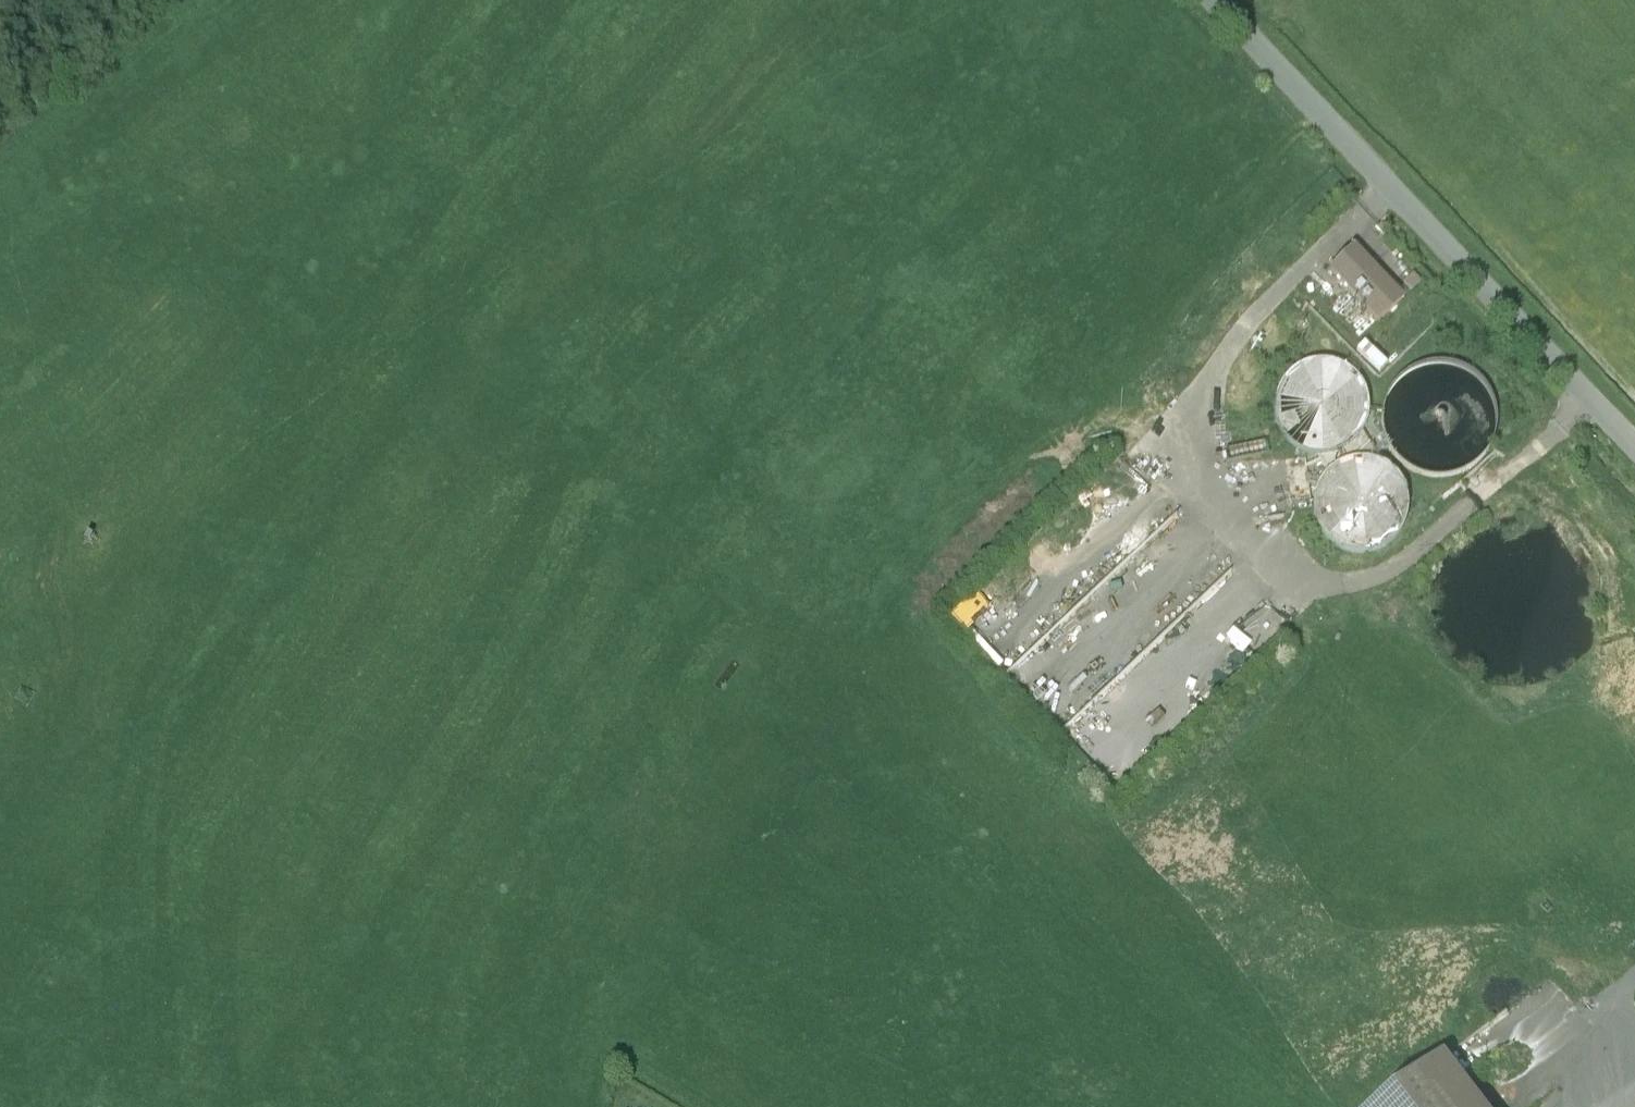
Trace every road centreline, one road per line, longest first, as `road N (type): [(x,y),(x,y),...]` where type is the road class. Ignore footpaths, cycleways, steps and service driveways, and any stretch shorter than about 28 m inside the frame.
road 1 (unclassified): [(1634,452),(1209,0)]

